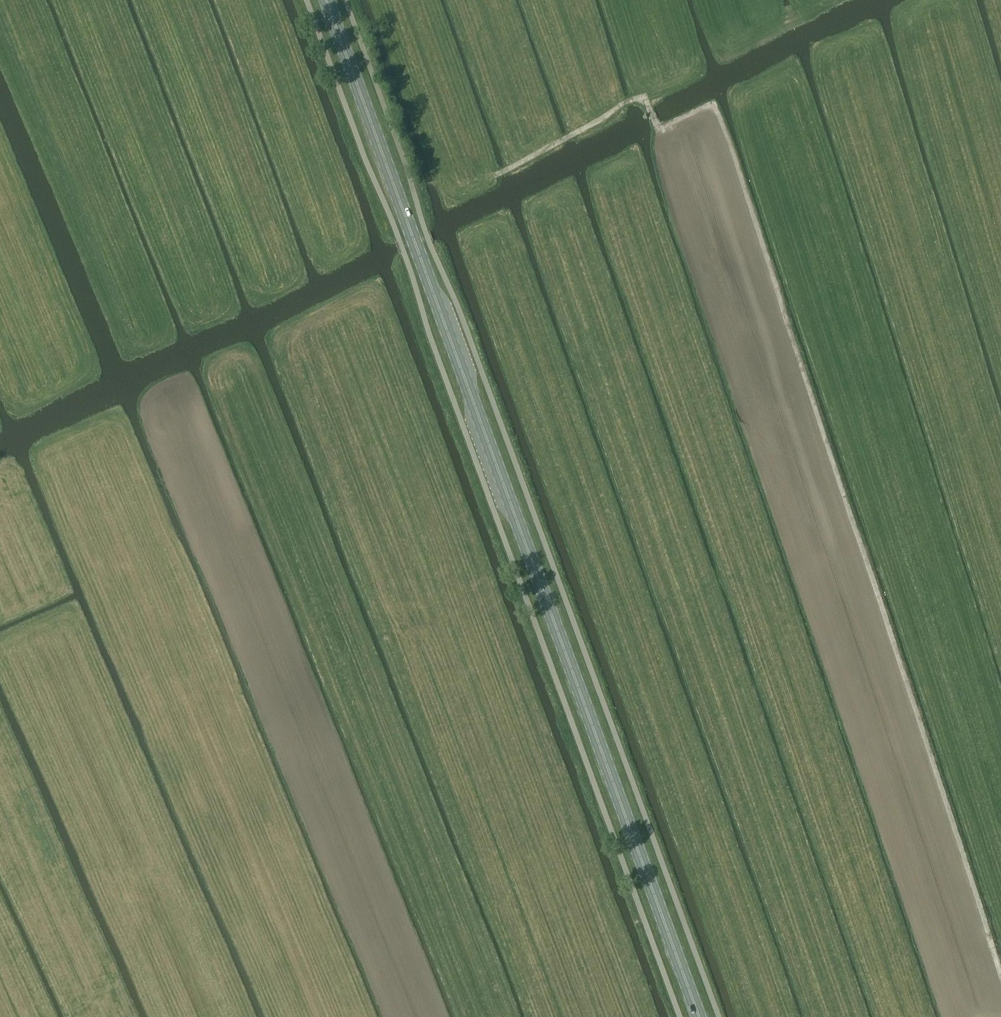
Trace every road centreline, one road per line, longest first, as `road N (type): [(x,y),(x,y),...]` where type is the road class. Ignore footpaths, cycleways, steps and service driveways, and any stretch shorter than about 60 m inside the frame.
road 1 (track): [(1000,974),(715,105),(658,129),(642,96),(495,175)]
road 2 (primary): [(326,0),(699,1016)]

